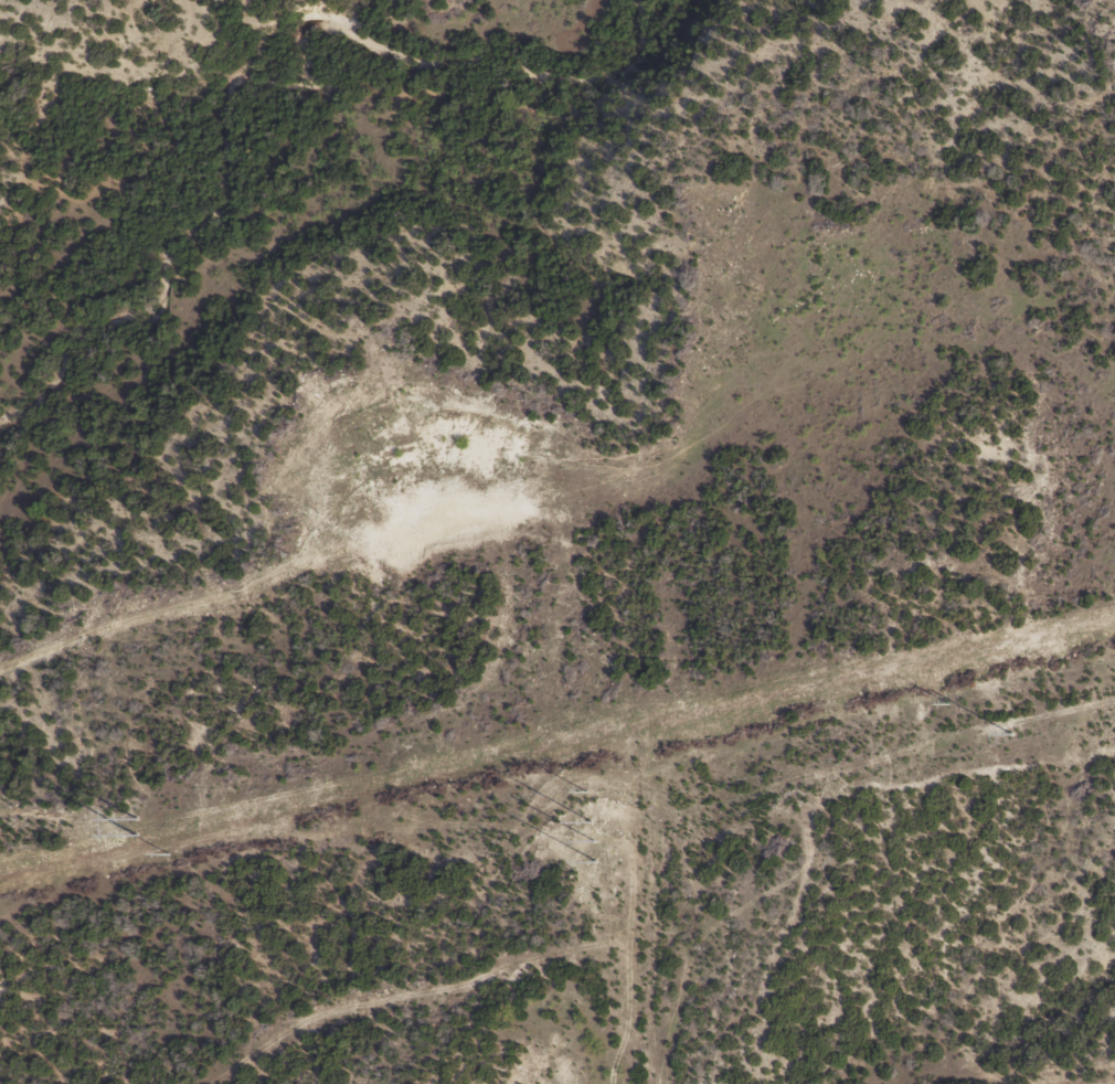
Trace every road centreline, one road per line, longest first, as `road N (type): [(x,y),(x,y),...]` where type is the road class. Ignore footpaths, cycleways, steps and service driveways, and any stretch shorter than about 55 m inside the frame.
road 1 (residential): [(687,1083),(736,979),(986,817),(1114,771)]

